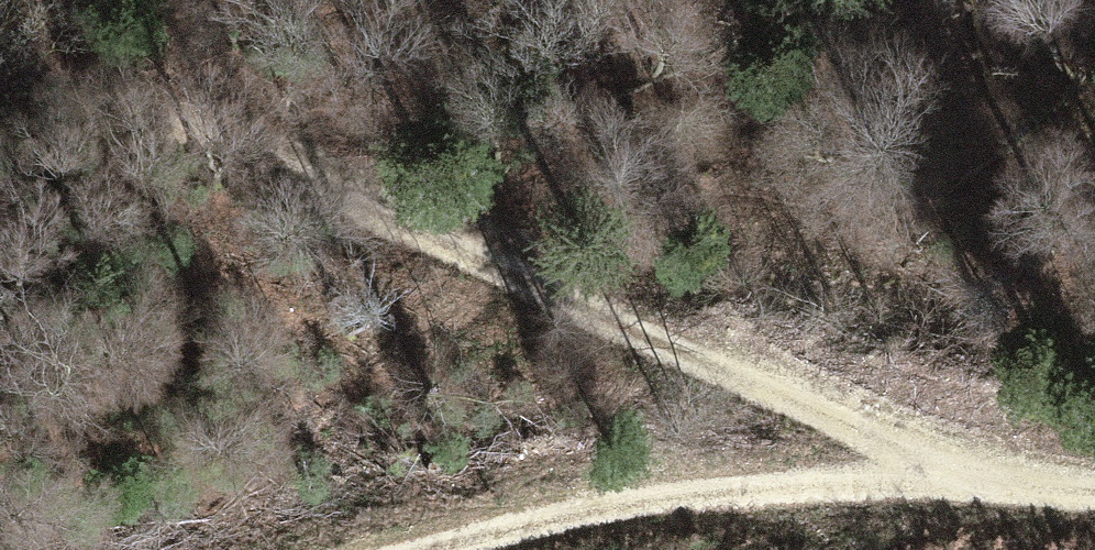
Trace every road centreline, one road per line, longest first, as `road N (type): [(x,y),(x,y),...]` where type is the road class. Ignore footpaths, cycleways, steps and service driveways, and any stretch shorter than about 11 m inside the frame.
road 1 (track): [(0,70),(143,116),(966,472),(1094,486)]
road 2 (track): [(966,472),(701,494),(415,549)]

